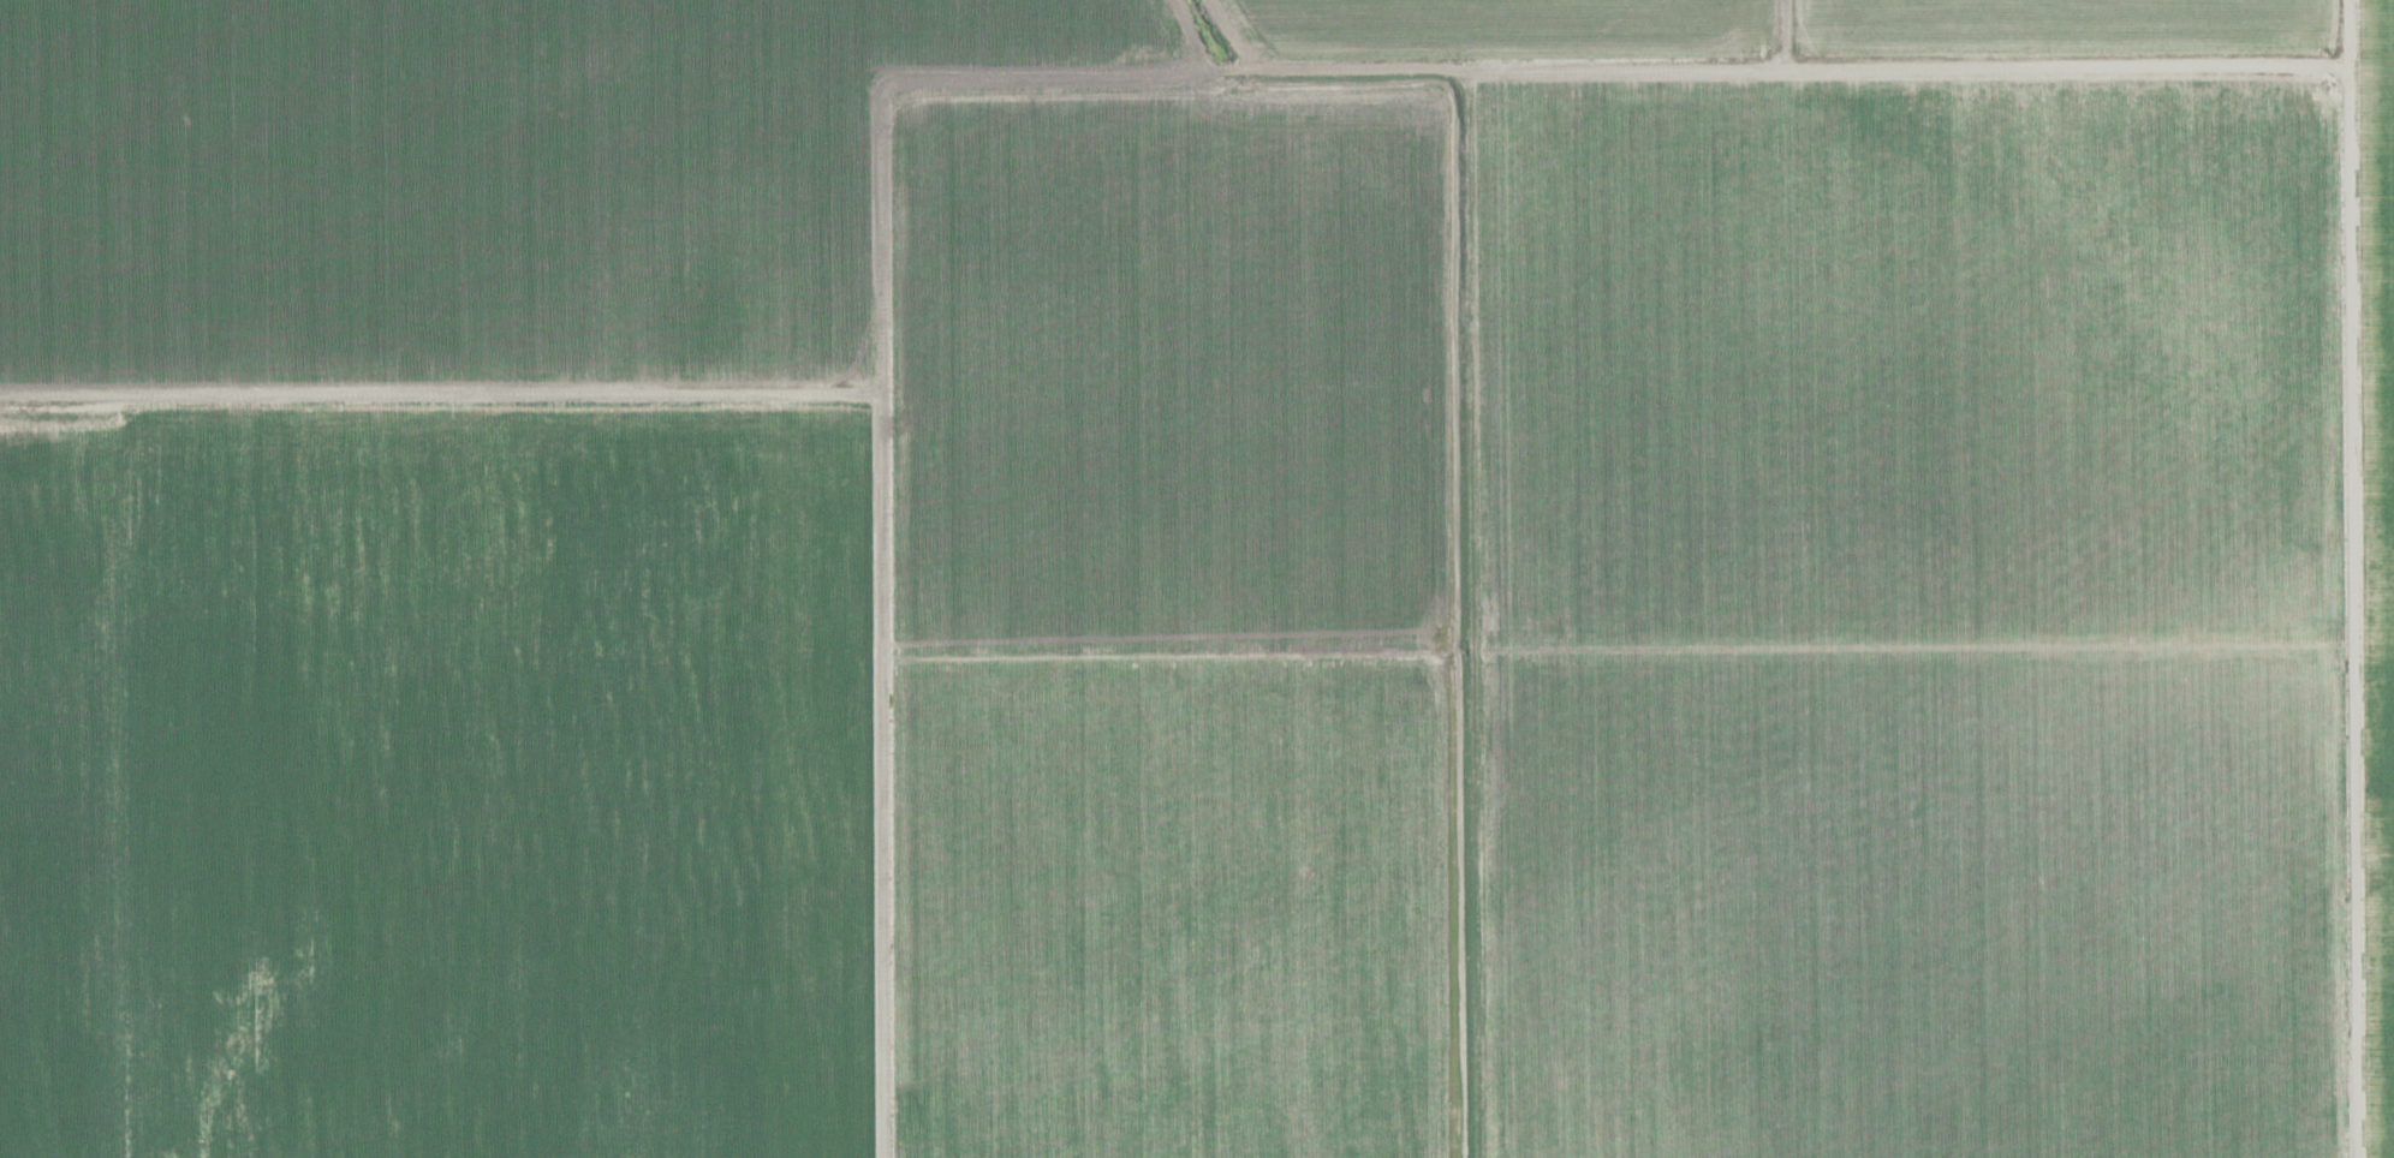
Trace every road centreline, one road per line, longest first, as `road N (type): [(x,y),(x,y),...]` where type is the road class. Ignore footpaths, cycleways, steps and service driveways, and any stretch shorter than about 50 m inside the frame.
road 1 (track): [(0,409),(879,399),(877,100),(898,83),(1422,71),(1446,86),(1454,109),(1471,1157)]
road 2 (track): [(2351,1157),(2341,0)]
road 3 (track): [(2342,66),(1808,65)]

